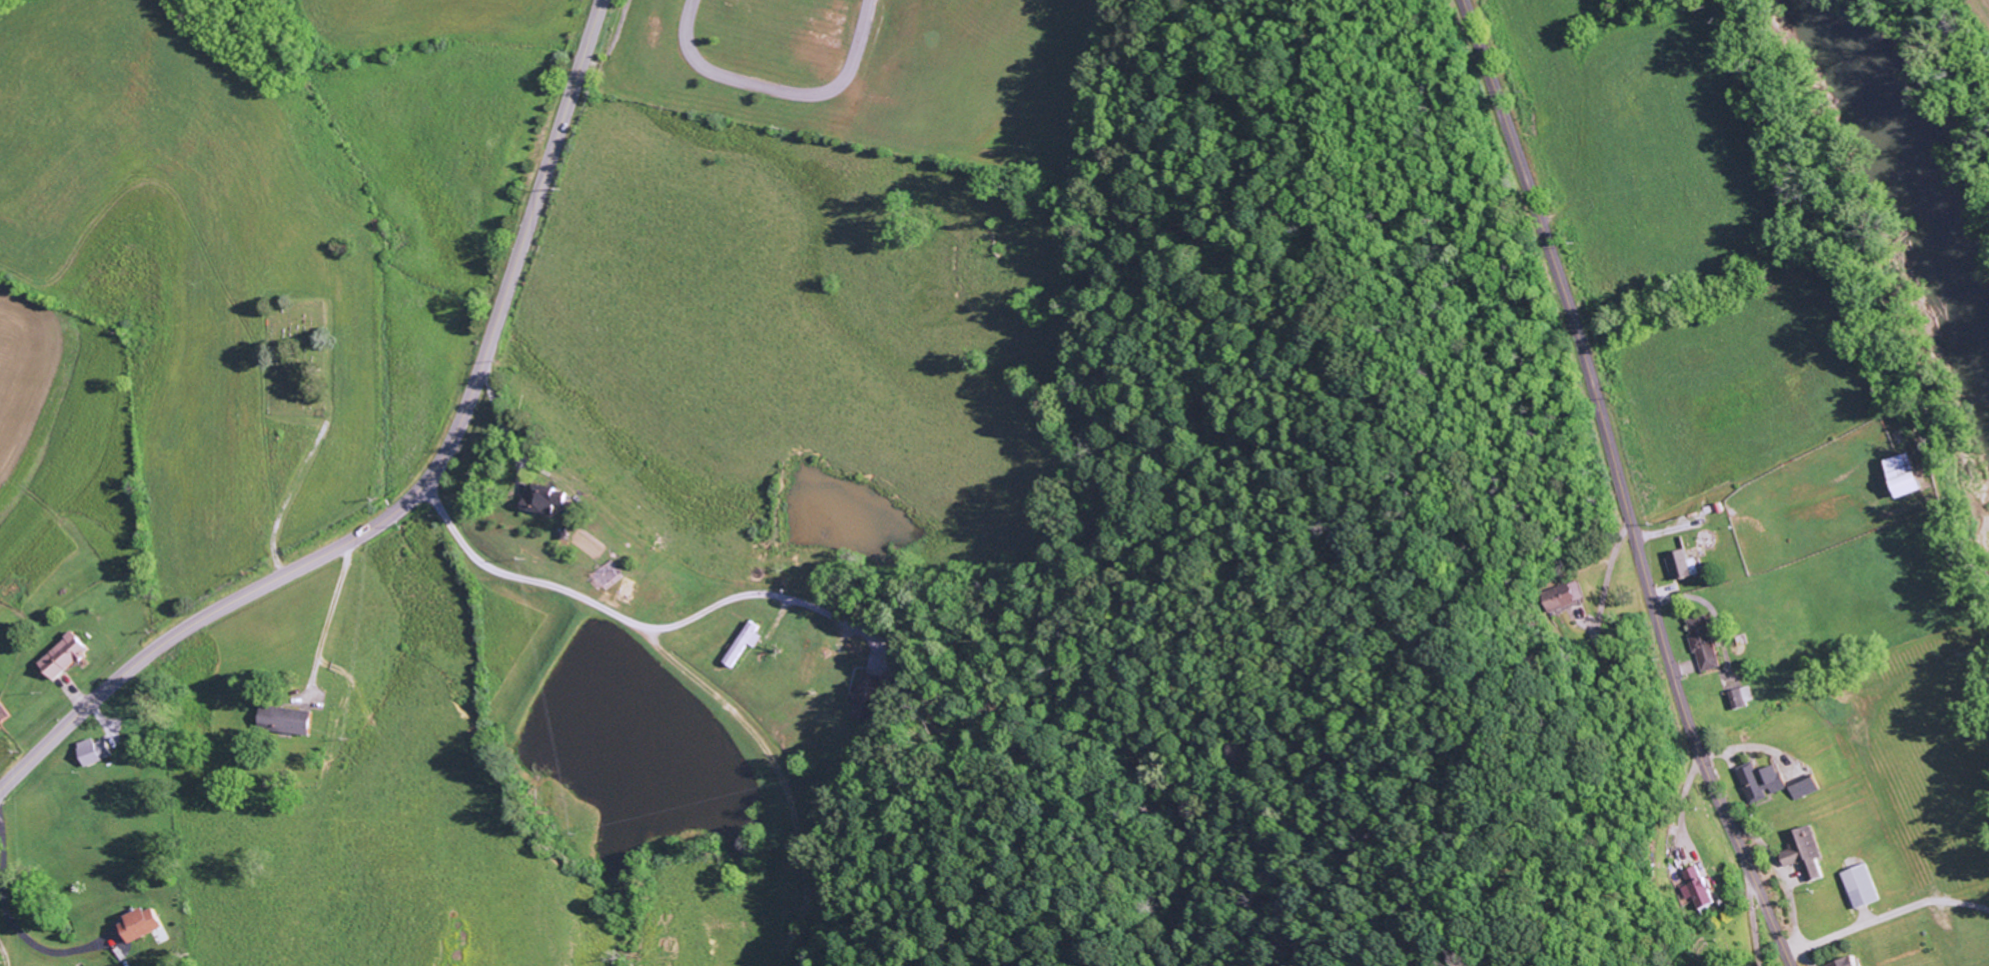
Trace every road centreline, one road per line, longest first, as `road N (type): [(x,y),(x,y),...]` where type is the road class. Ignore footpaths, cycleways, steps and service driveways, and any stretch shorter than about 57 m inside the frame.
road 1 (secondary): [(0,786),(157,645),(364,530),(427,485),(476,375),(600,0)]
road 2 (tertiary): [(1790,965),(1682,712),(1596,405),(1461,0)]

